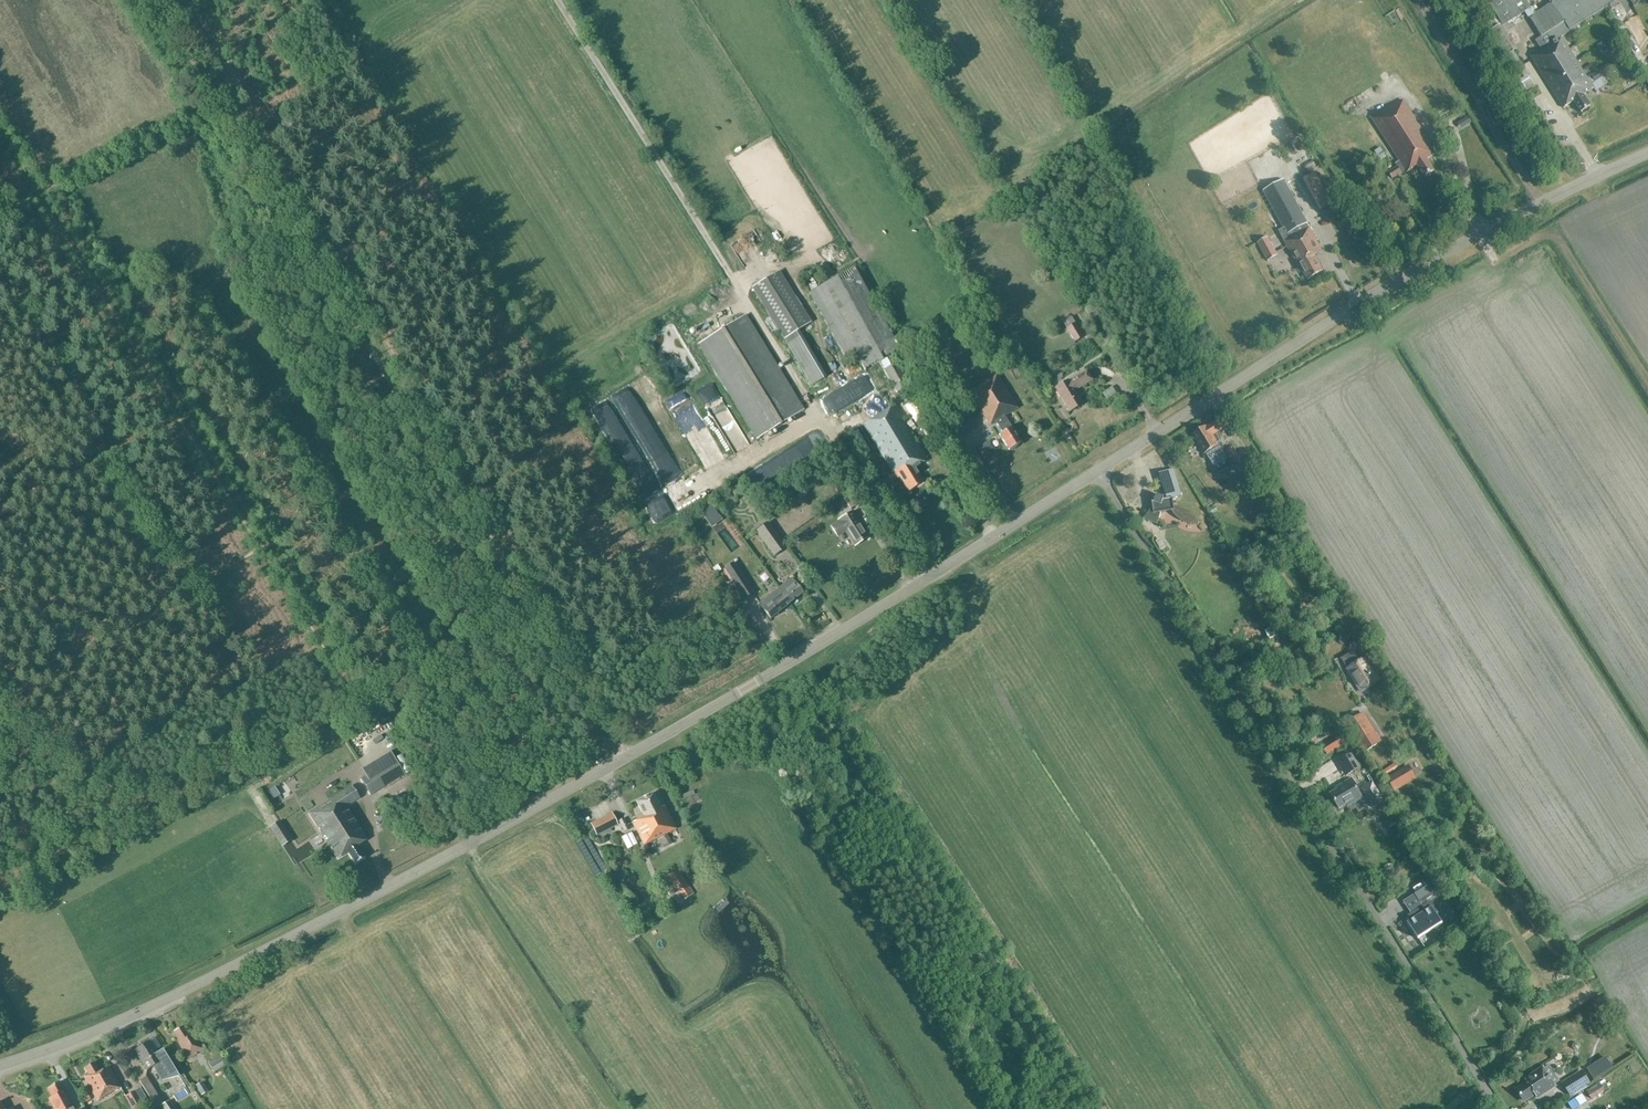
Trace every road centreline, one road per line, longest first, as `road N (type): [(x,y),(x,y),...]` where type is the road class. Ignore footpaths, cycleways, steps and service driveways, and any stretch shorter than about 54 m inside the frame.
road 1 (tertiary): [(0,1065),(163,1001),(460,849),(799,656),(1097,471)]
road 2 (track): [(151,0),(627,756)]
road 3 (unclassified): [(1499,1108),(1097,471)]
road 4 (track): [(358,706),(0,135)]
road 5 (tertiary): [(1097,471),(1403,276),(1647,153)]
road 6 (track): [(799,656),(1094,1108)]
road 7 (track): [(736,284),(558,0)]

